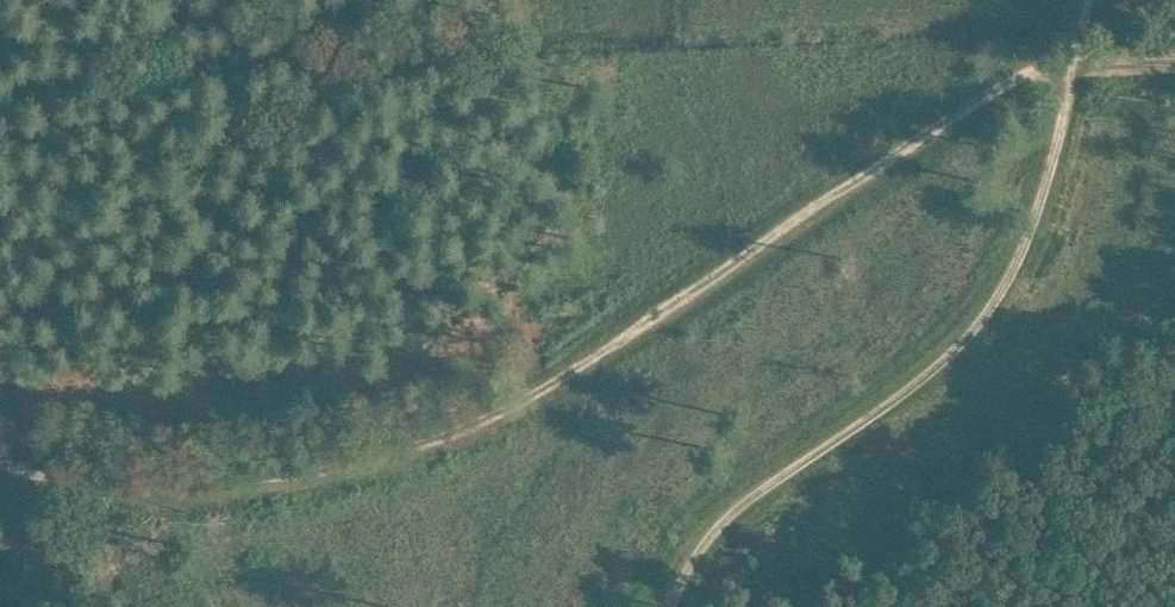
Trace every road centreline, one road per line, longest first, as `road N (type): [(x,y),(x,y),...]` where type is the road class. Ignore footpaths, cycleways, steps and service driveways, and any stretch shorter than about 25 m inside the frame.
road 1 (track): [(0,457),(202,490),(374,461),(526,399),(632,341),(1010,80),(1070,58)]
road 2 (track): [(1070,58),(1039,199),(989,312),(893,405),(730,514),(685,570),(669,606)]

